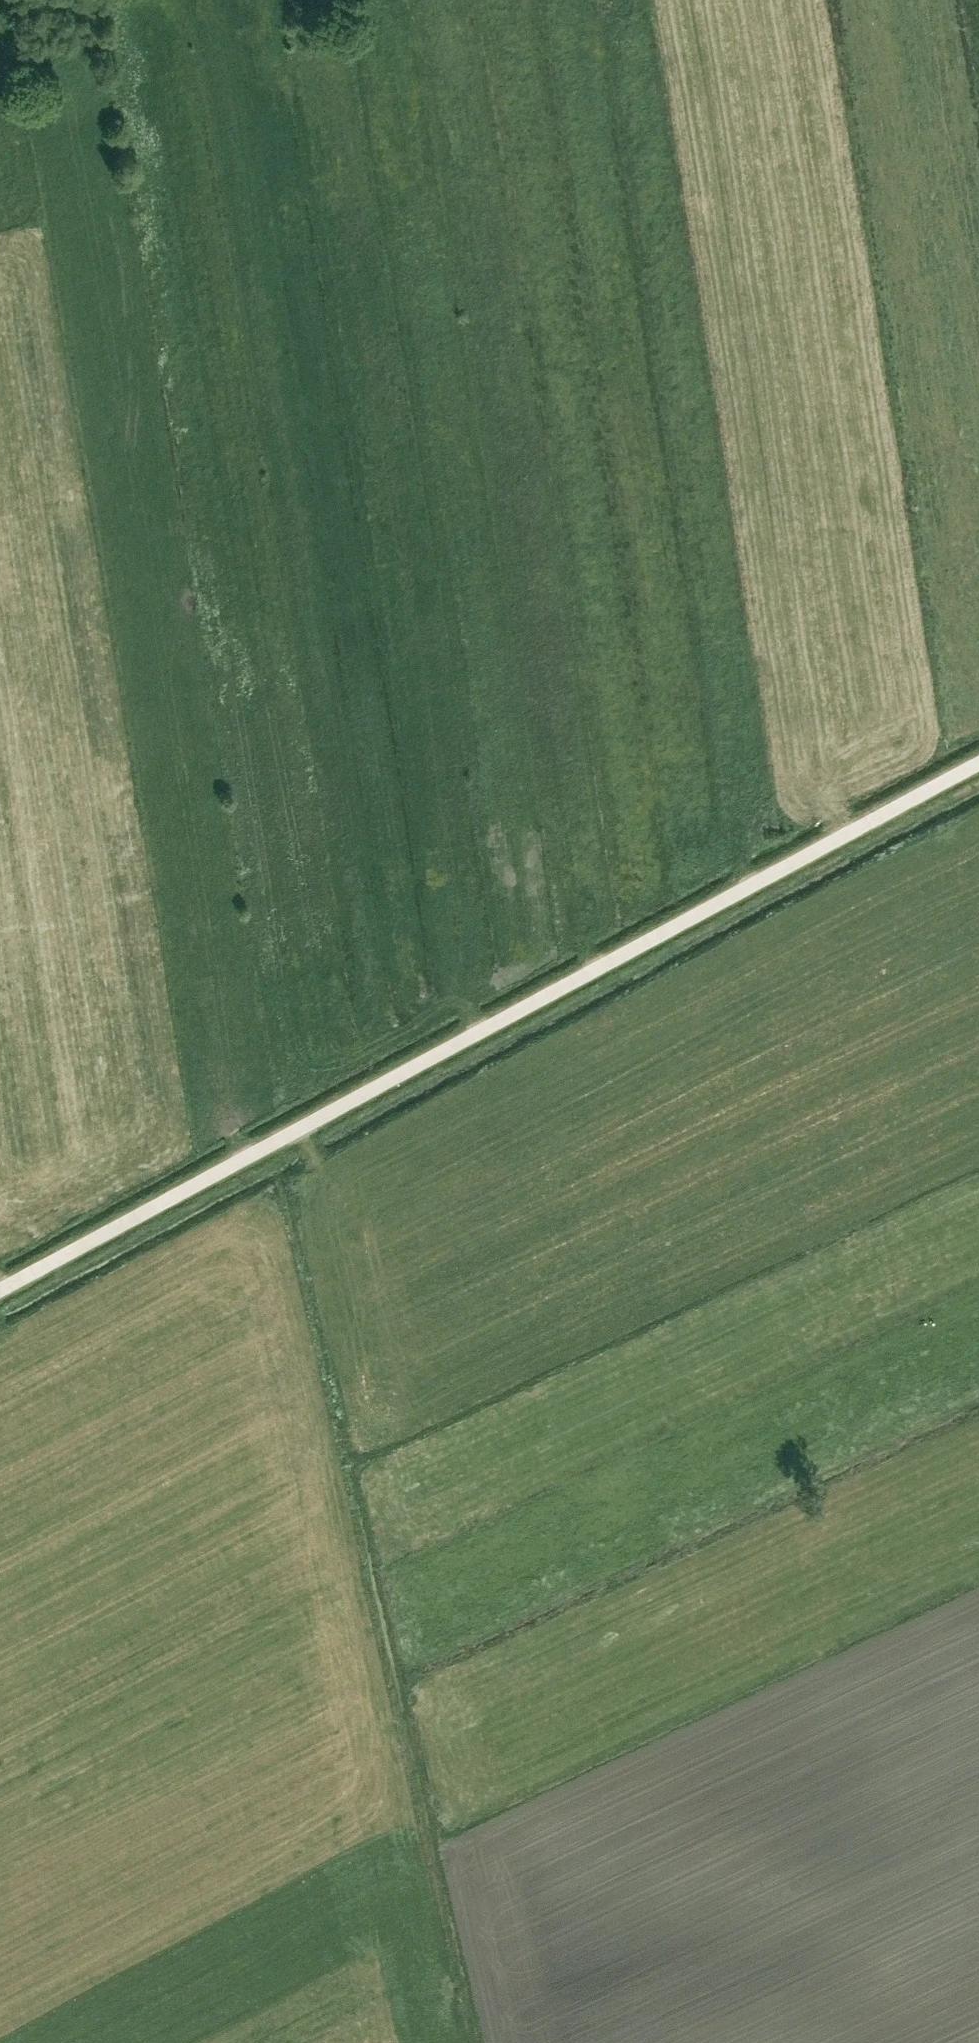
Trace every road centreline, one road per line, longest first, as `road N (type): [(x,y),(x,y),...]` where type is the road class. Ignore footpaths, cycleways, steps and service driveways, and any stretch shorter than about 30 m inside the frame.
road 1 (unclassified): [(0,1290),(978,762)]

